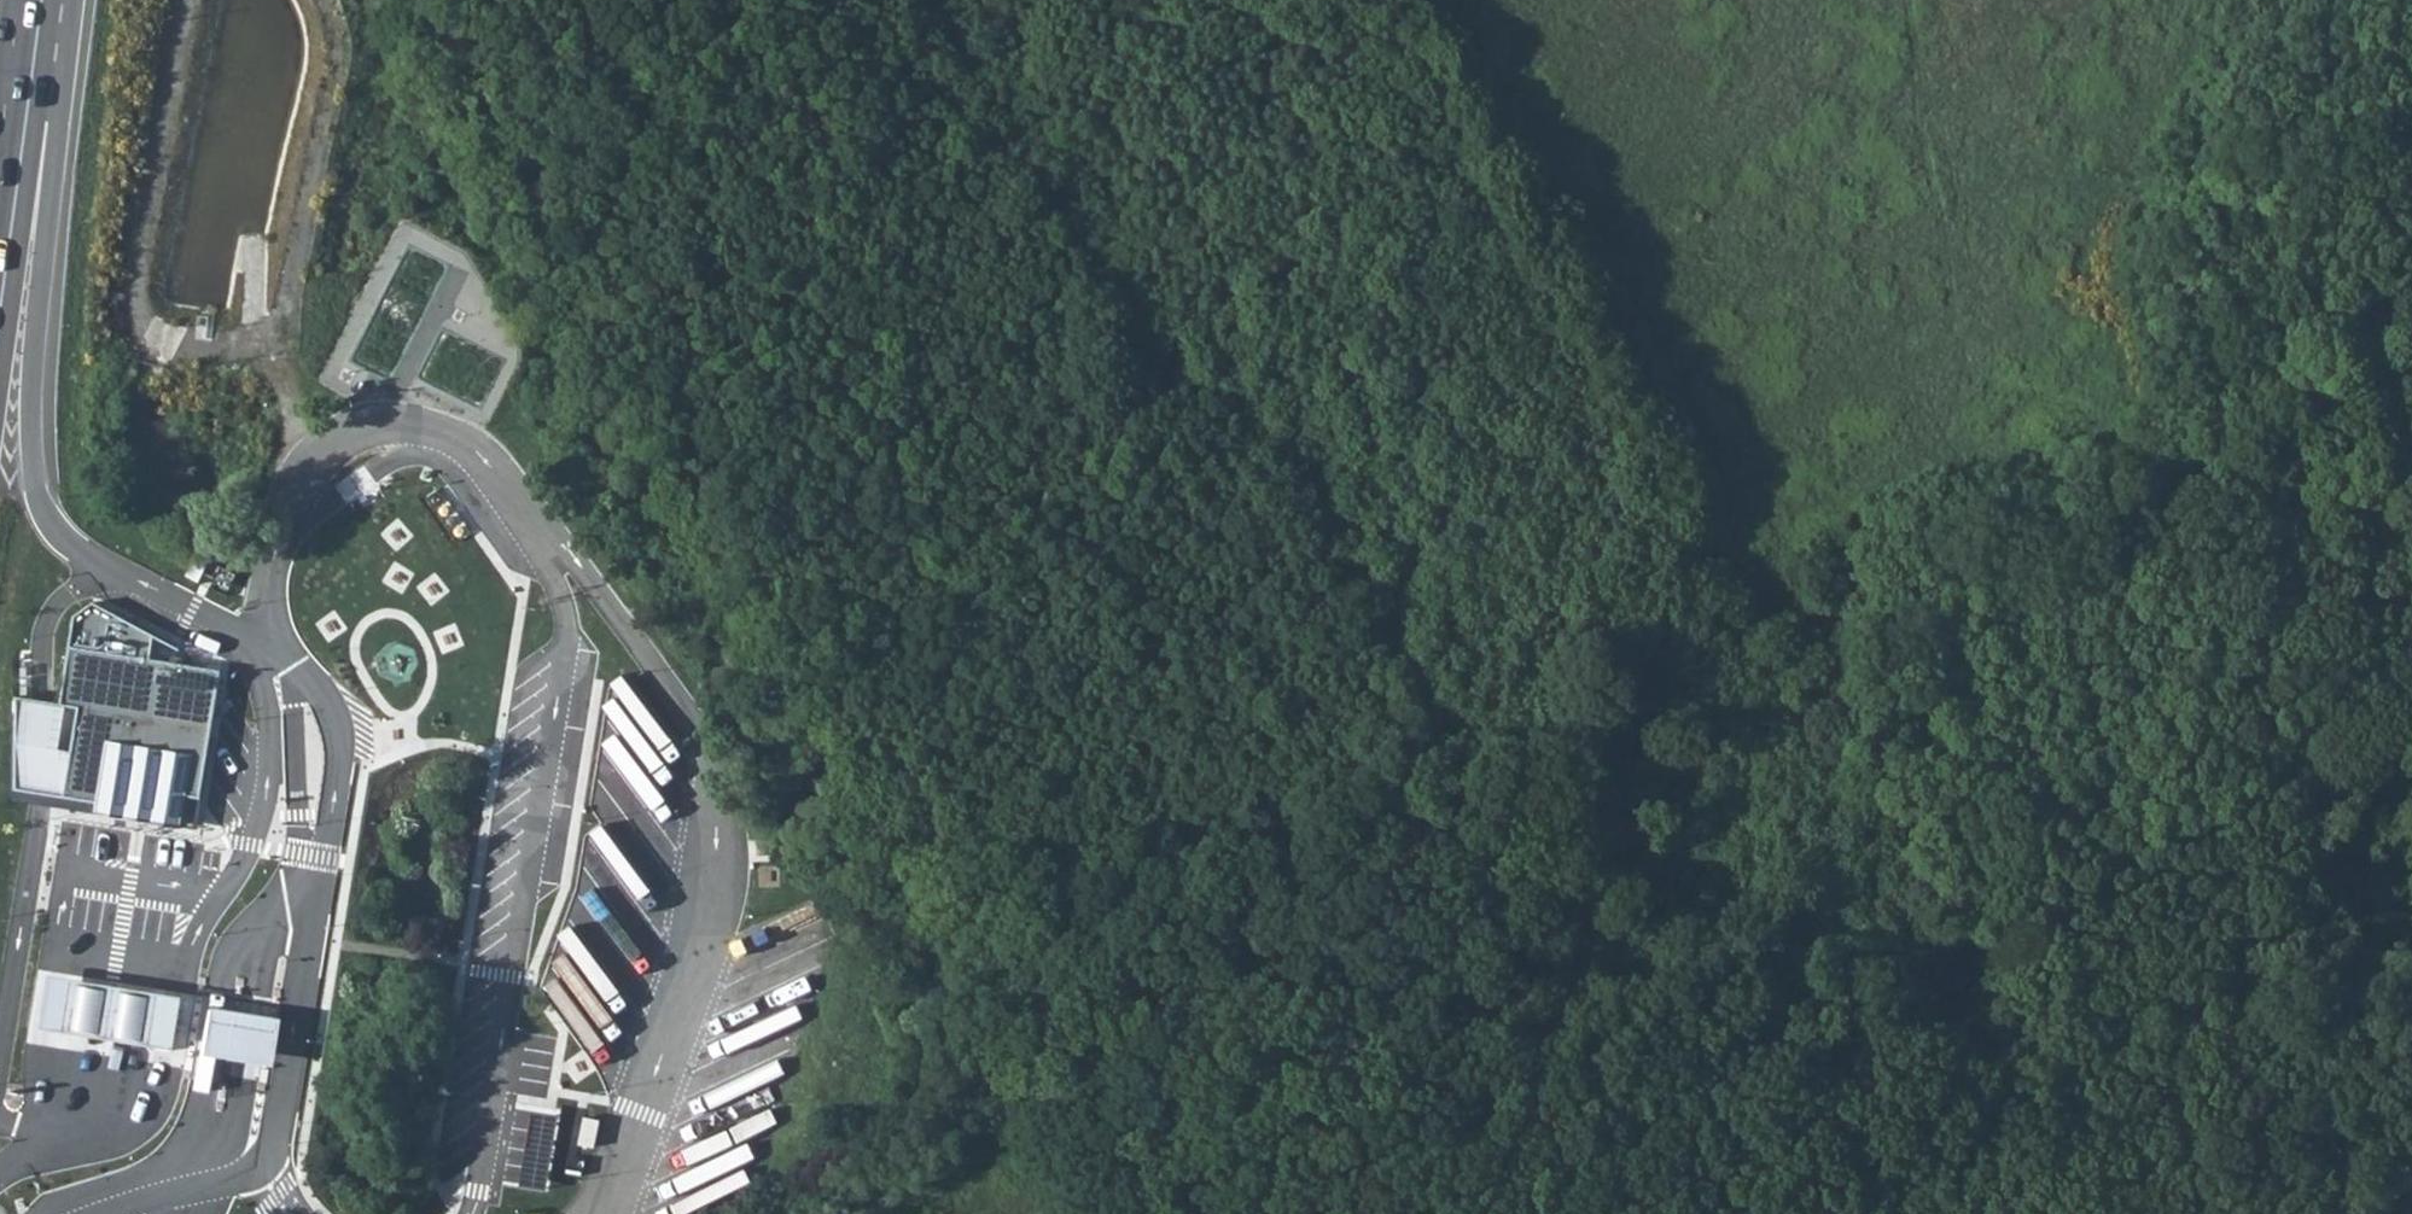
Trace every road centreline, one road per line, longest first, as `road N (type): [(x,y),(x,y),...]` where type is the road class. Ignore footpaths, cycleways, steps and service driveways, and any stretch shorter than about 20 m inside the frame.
road 1 (trunk): [(0,174),(21,0)]

